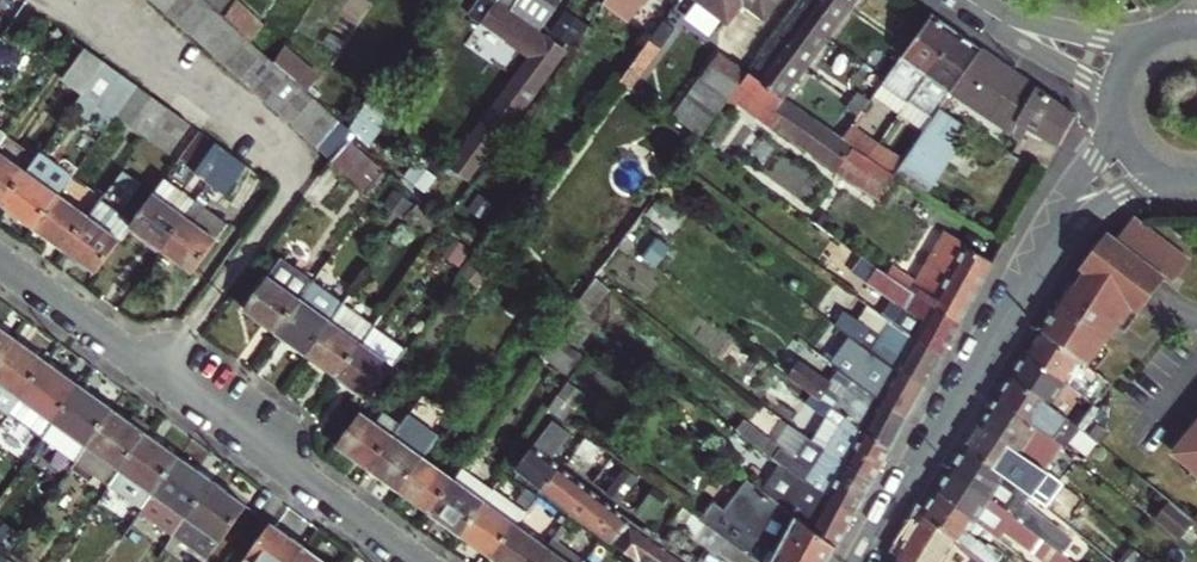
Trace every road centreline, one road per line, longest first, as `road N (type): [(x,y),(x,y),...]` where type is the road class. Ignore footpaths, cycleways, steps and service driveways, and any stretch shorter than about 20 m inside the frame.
road 1 (residential): [(0,258),(421,561)]
road 2 (residential): [(864,561),(1029,275)]
road 3 (residential): [(538,436),(712,561)]
road 4 (residential): [(1118,117),(1029,275)]
road 5 (residential): [(1029,275),(1105,202),(1141,183),(1174,178)]
road 6 (residential): [(1156,37),(1052,29),(984,9)]
road 7 (residential): [(984,9),(1117,106)]

